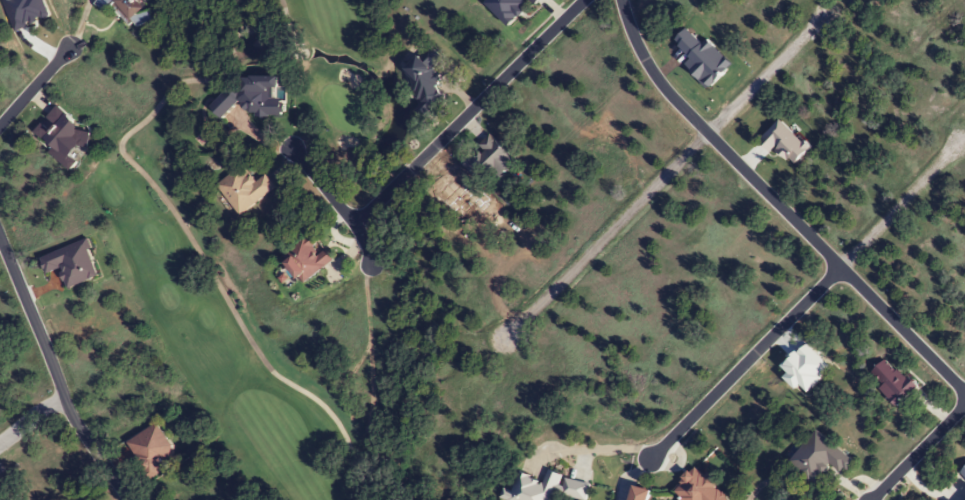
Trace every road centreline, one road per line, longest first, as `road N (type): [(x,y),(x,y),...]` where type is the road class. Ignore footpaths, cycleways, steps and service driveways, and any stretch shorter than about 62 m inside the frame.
road 1 (residential): [(964,392),(675,101),(637,46),(621,0)]
road 2 (residential): [(503,339),(833,7)]
road 3 (residential): [(650,458),(961,142)]
road 4 (residential): [(353,224),(582,0)]
road 5 (residential): [(127,499),(63,397),(0,239)]
road 6 (residential): [(293,149),(353,224),(371,266)]
road 7 (residential): [(871,499),(964,404)]

